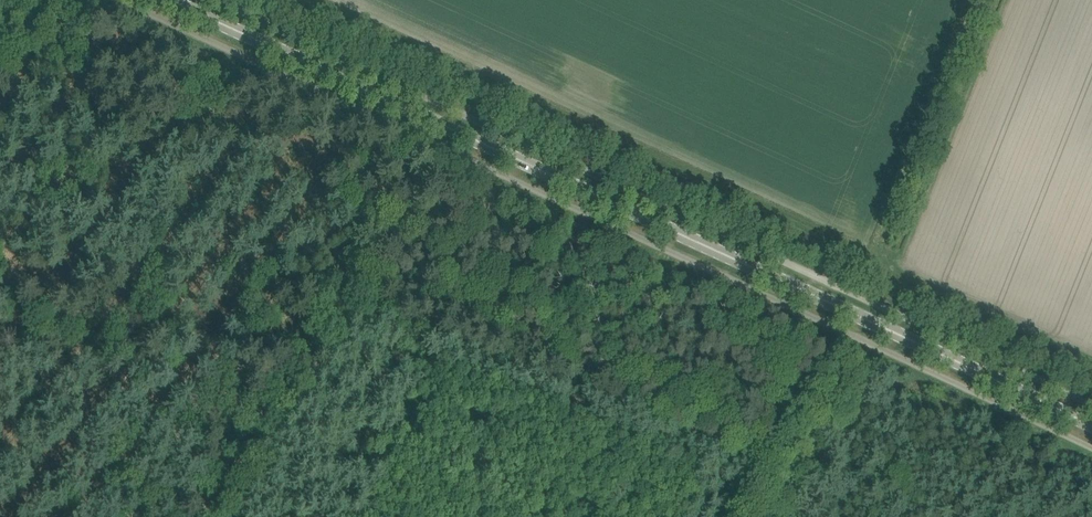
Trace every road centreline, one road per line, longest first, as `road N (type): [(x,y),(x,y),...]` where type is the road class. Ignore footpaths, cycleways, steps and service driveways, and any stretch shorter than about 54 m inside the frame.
road 1 (unclassified): [(120,0),(1091,448)]
road 2 (primary): [(1091,425),(171,0)]
road 3 (unclassified): [(1091,405),(216,0)]
road 4 (track): [(766,516),(860,339)]

